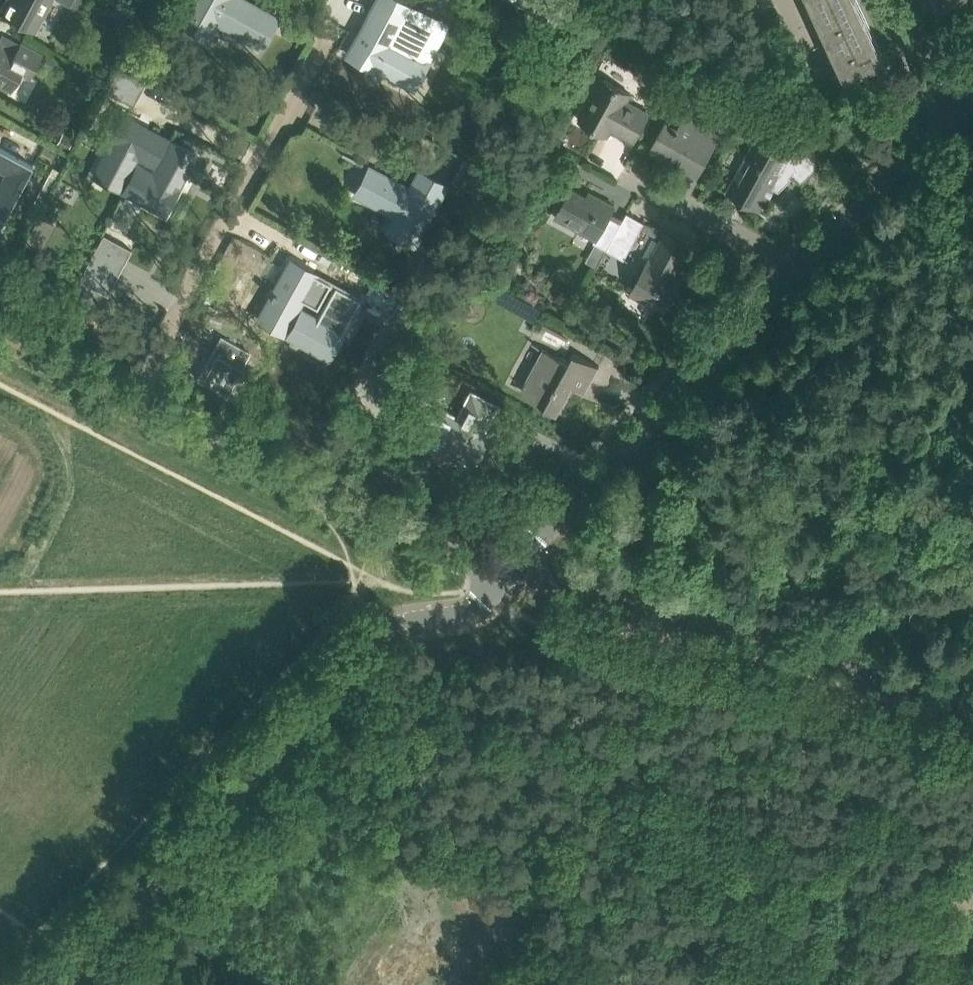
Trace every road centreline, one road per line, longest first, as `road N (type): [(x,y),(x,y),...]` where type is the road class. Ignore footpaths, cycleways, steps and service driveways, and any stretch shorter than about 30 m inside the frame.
road 1 (unclassified): [(54,984),(421,590),(446,580),(491,583),(507,570)]
road 2 (unclassified): [(972,707),(757,637),(673,622),(507,570)]
road 3 (residential): [(127,398),(334,26)]
road 4 (residential): [(507,570),(794,262)]
road 5 (unclassified): [(507,570),(393,529),(127,398)]
road 6 (residential): [(794,262),(972,79)]
road 7 (residential): [(794,262),(624,170)]
road 8 (unclassified): [(127,398),(0,332)]

